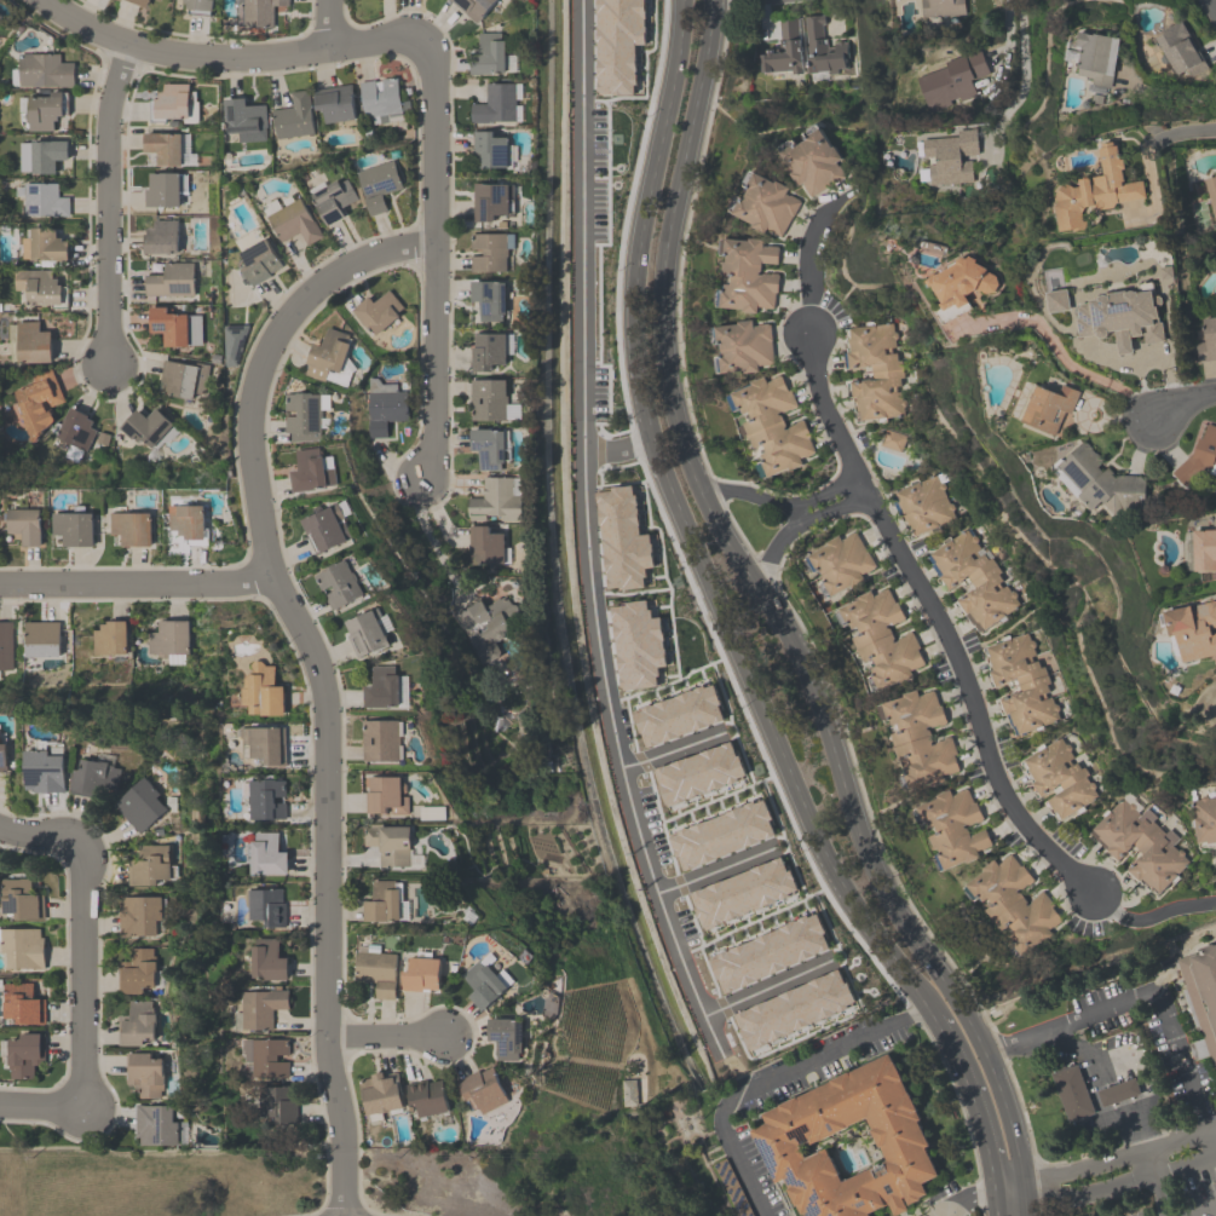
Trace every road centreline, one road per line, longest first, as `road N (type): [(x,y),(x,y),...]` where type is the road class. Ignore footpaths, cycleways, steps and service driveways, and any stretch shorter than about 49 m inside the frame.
road 1 (tertiary): [(711,0),(664,247),(661,328),(675,420),(695,483),(801,663),(883,889),(986,1055),(1022,1170),(1026,1215)]
road 2 (residential): [(434,243),(369,258),(305,290),(259,357),(246,433),(267,582),(322,676),(328,1045),(345,1125),(342,1215)]
road 3 (tertiary): [(681,0),(635,263),(639,394),(811,836),(845,897),(929,1002)]
road 4 (residential): [(808,330),(822,402),(944,629),(1007,801),(1095,893)]
road 5 (residential): [(427,42),(436,73),(434,422),(417,484)]
road 6 (residential): [(51,0),(127,46),(234,58),(400,35),(427,42)]
road 7 (residential): [(929,1002),(779,1071),(722,1110),(720,1130),(763,1215)]
road 8 (residential): [(0,824),(75,836),(85,858),(83,1107)]
road 9 (residential): [(127,46),(108,117),(110,368)]
road 10 (residential): [(0,580),(267,582)]
road 11 (tertiary): [(929,1002),(978,1103),(997,1193)]
road 12 (residential): [(754,582),(802,518),(868,494)]
road 13 (residential): [(808,330),(812,235),(845,196)]
road 14 (residential): [(1095,893),(1130,918),(1215,902)]

